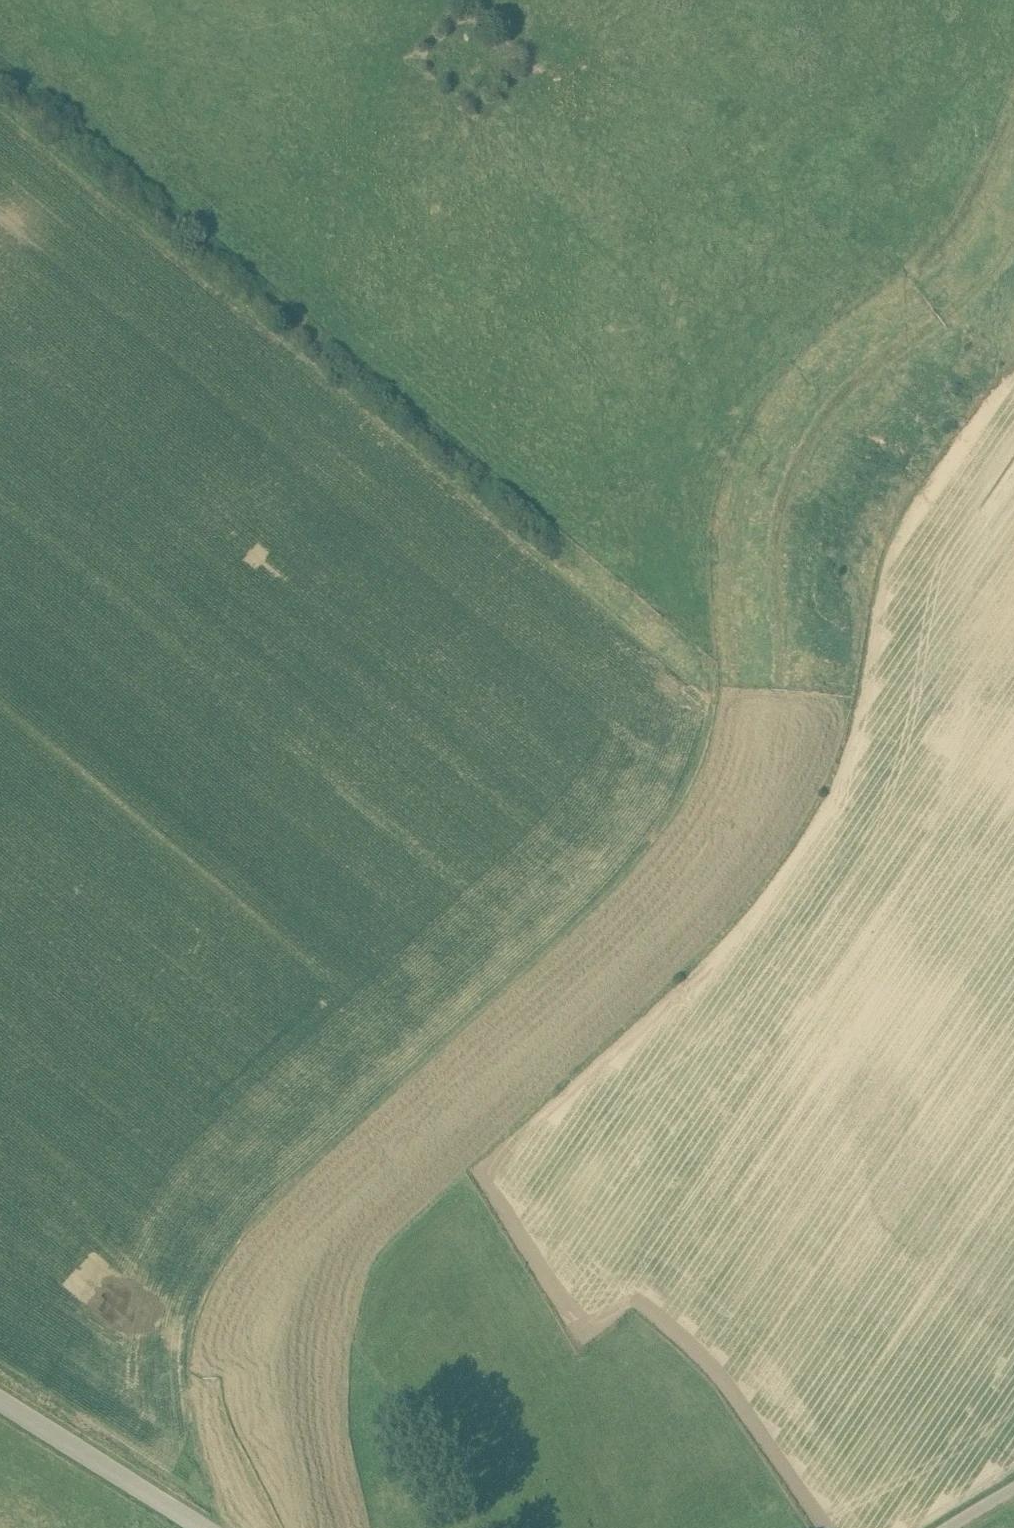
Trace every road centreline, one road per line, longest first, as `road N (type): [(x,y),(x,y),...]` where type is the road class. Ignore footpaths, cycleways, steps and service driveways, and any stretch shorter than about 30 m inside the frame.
road 1 (unclassified): [(203,1527),(0,1400)]

